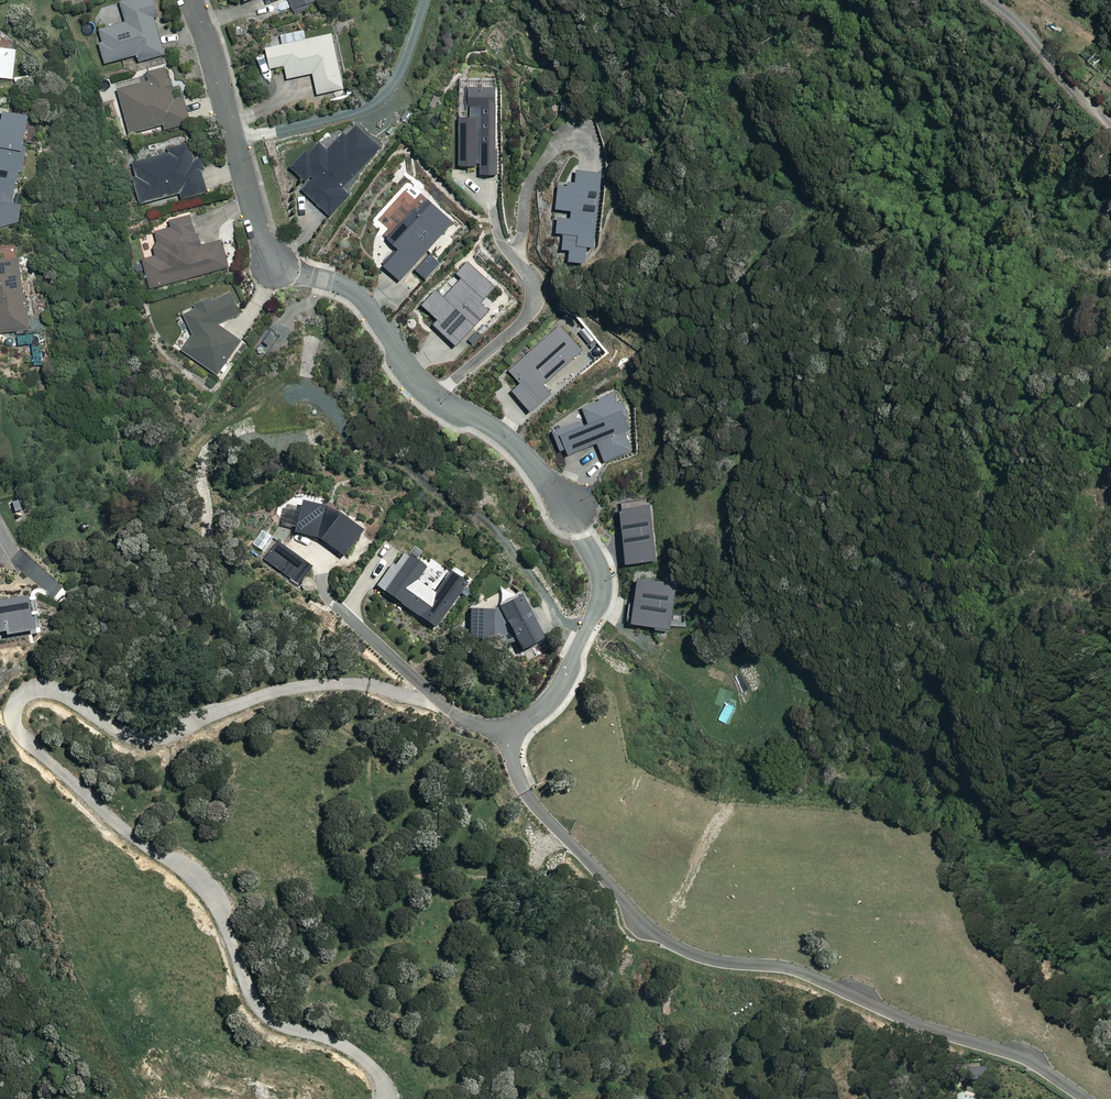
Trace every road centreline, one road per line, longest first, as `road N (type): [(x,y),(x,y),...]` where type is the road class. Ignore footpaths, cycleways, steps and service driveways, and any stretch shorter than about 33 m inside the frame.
road 1 (residential): [(274,266),(350,288),(421,385),(508,437),(568,508),(596,563),(599,596),(553,697),(512,730),(511,755),(524,792),(650,928),(687,952),(807,974),(920,1026),(1018,1055),(1087,1098)]
road 2 (residential): [(274,266),(191,0)]
road 3 (track): [(233,140),(370,105),(392,84),(426,0)]

